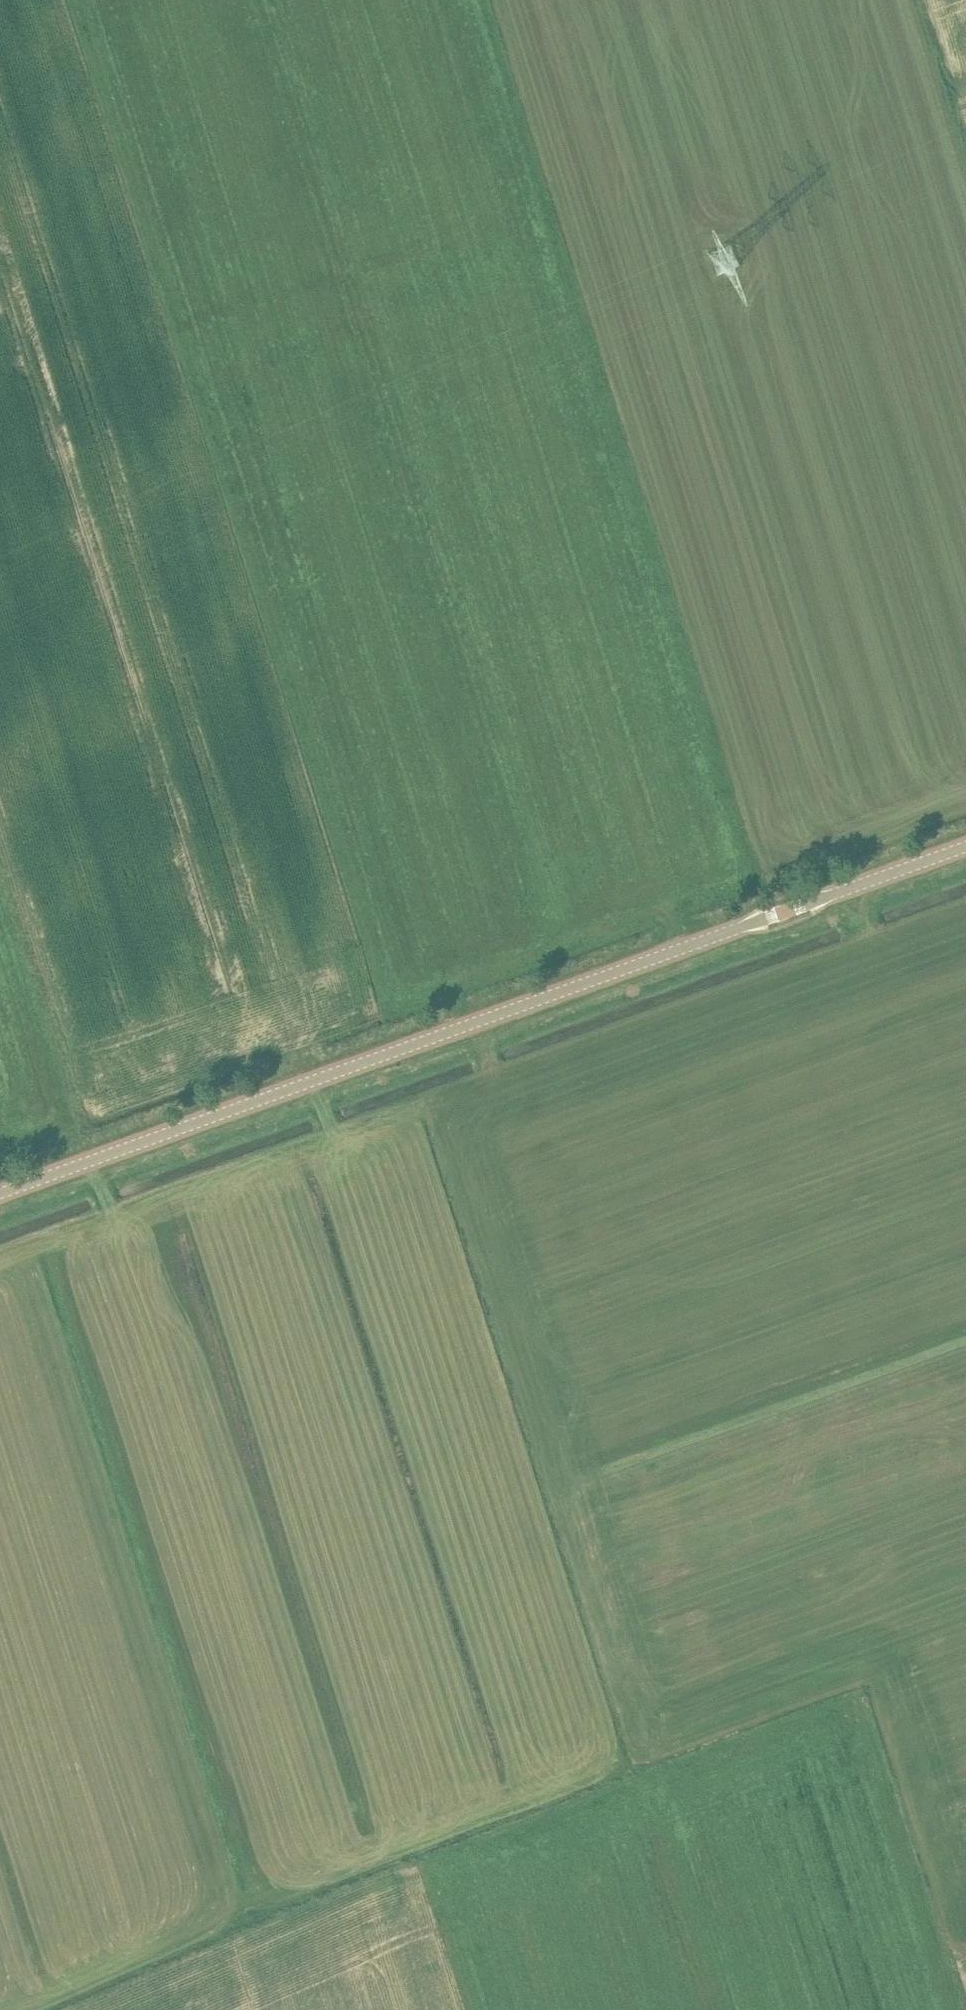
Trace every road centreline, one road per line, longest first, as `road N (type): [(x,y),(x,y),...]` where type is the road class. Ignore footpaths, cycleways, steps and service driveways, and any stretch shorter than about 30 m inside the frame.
road 1 (unclassified): [(0,1195),(965,848)]

